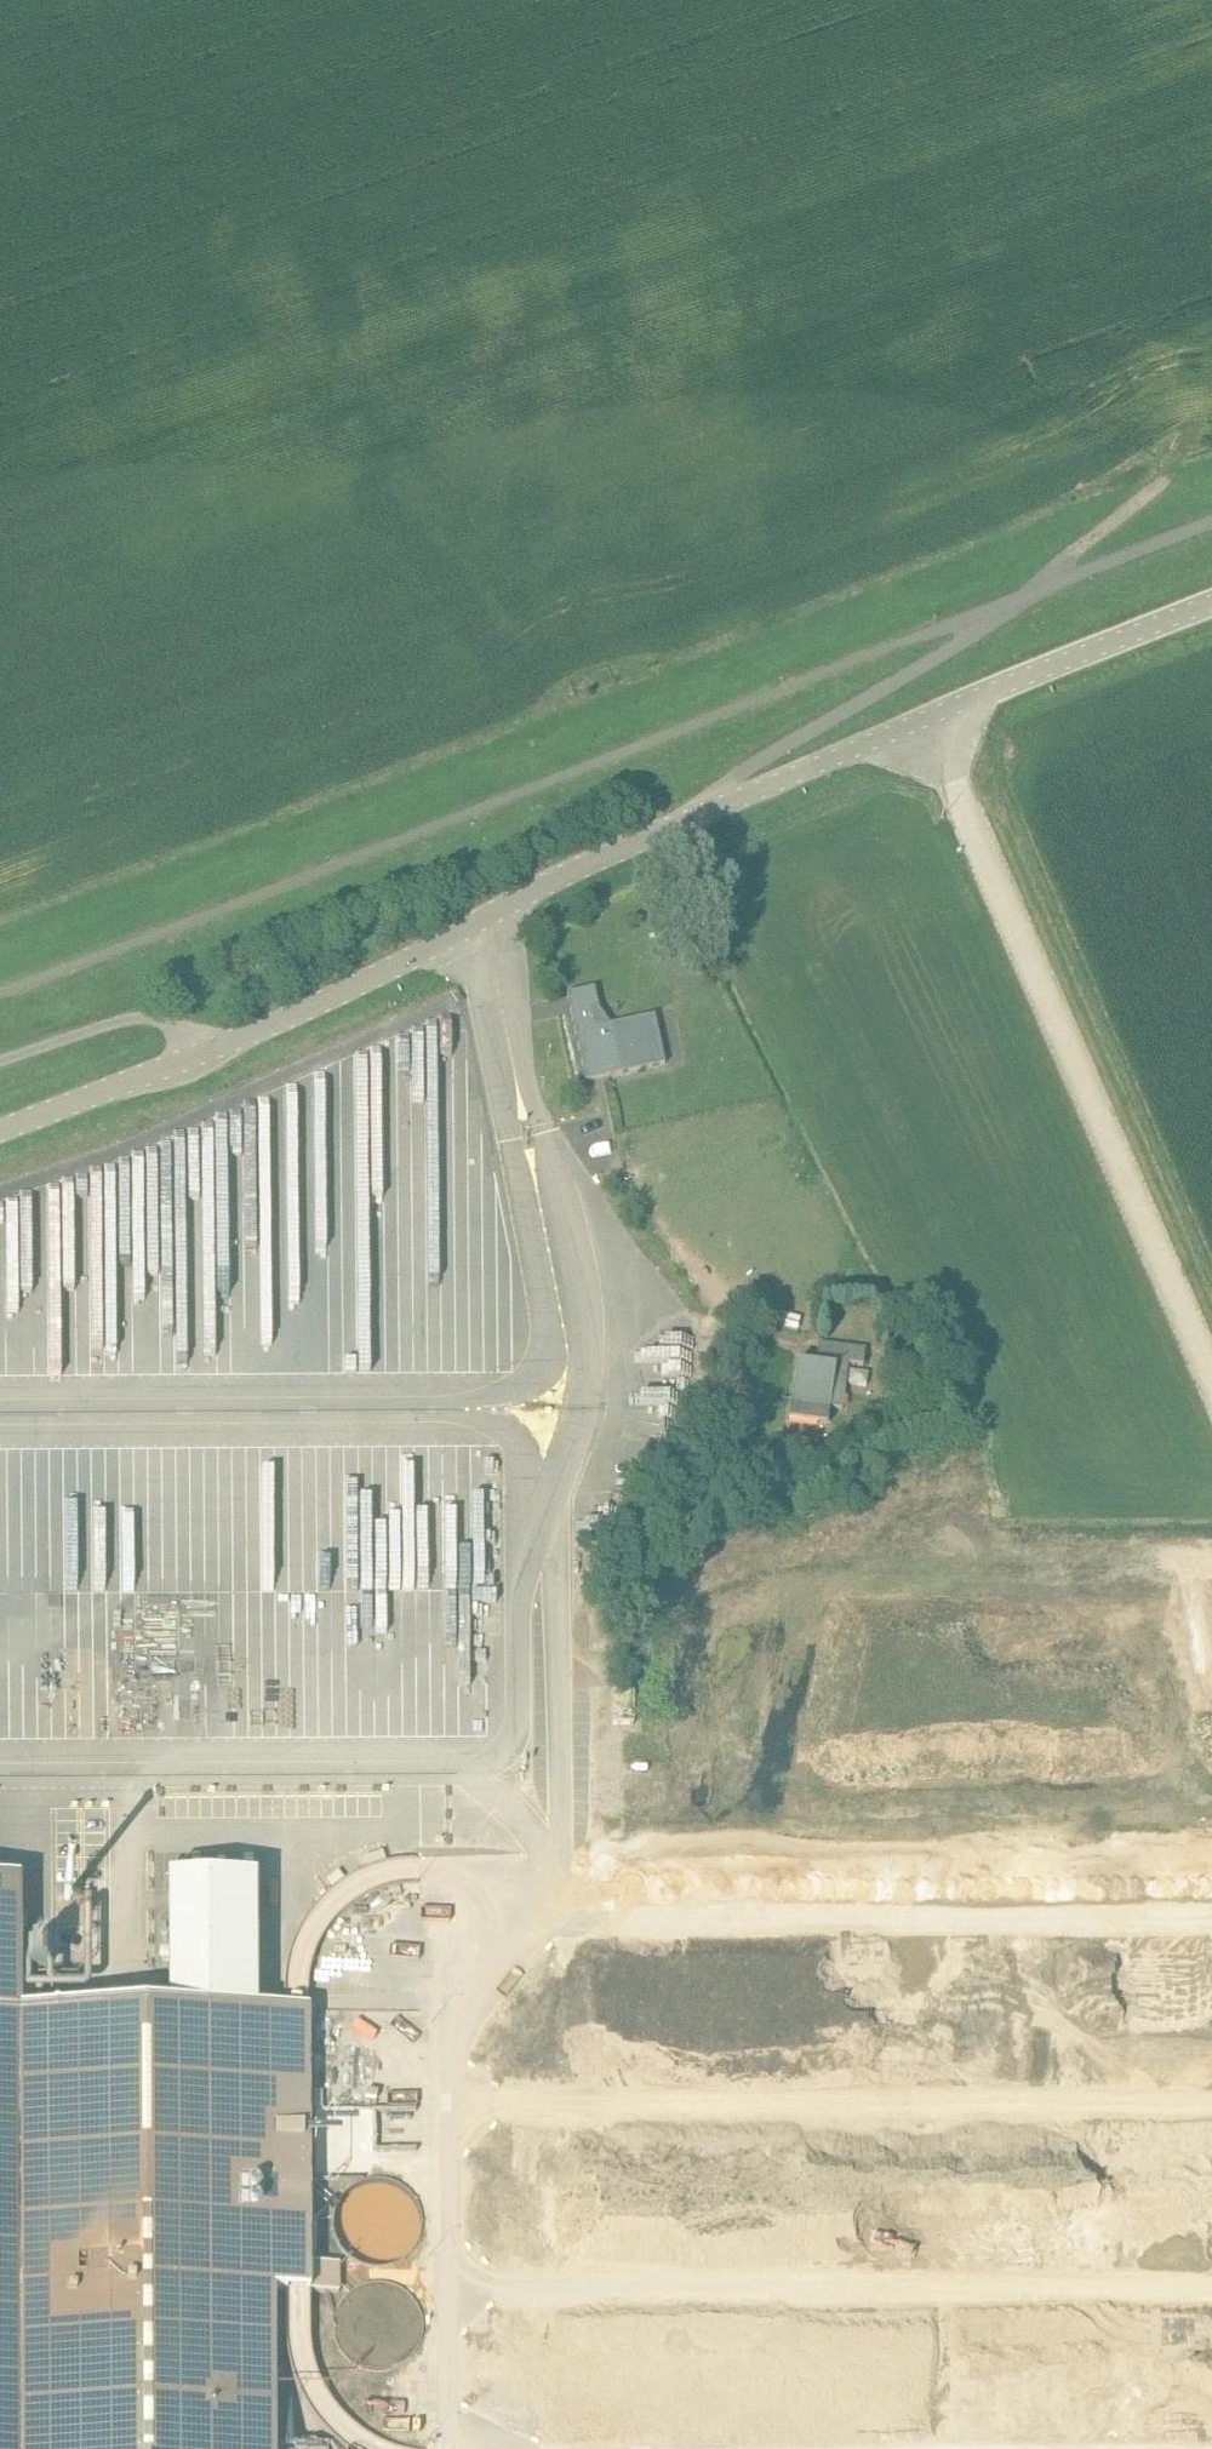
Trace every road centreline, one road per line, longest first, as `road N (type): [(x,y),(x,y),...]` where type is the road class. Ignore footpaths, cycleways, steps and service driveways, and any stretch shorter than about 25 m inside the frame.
road 1 (tertiary): [(0,1130),(187,1061),(757,783),(1211,600)]

